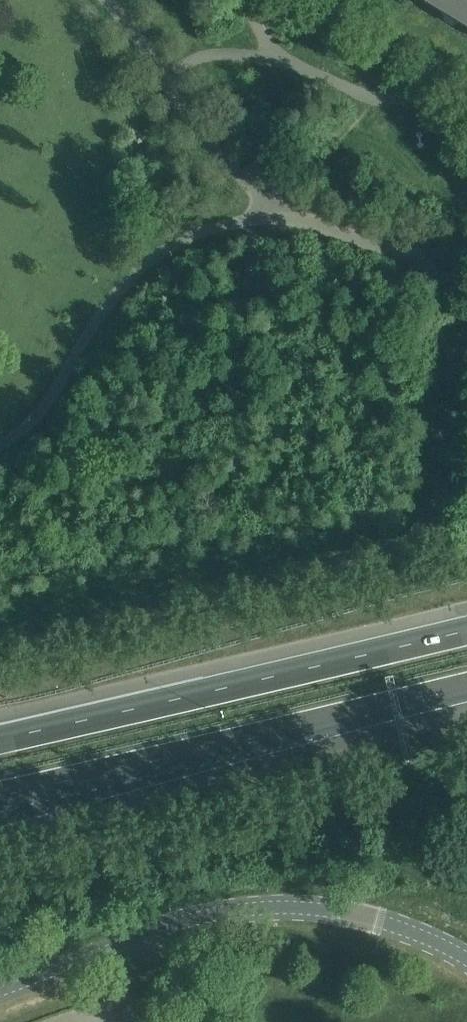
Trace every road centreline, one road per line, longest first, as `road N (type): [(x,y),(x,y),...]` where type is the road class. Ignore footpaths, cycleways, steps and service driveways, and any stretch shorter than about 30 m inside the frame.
road 1 (motorway): [(0,793),(466,683)]
road 2 (motorway): [(466,632),(0,739)]
road 3 (unclassified): [(0,991),(221,913),(289,907),(359,916)]

